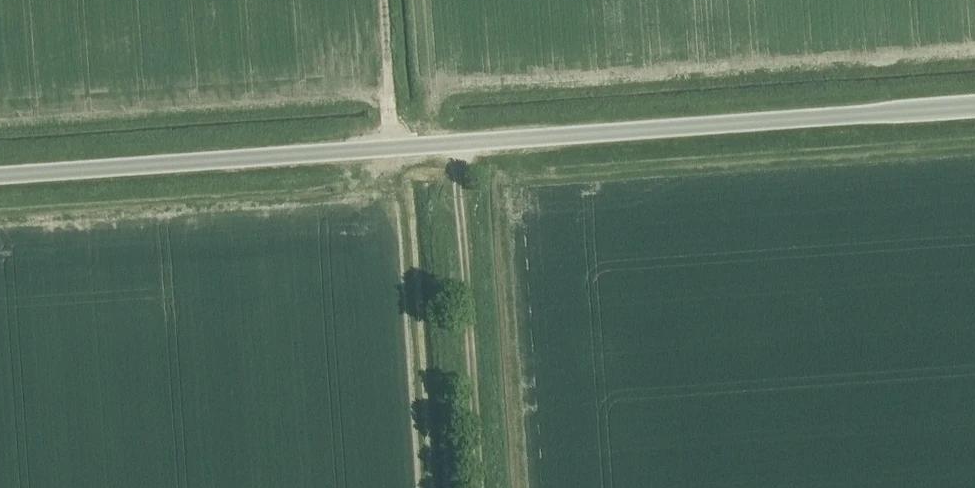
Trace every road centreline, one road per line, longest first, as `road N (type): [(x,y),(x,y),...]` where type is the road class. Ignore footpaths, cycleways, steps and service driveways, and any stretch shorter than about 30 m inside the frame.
road 1 (unclassified): [(0,185),(974,111)]

